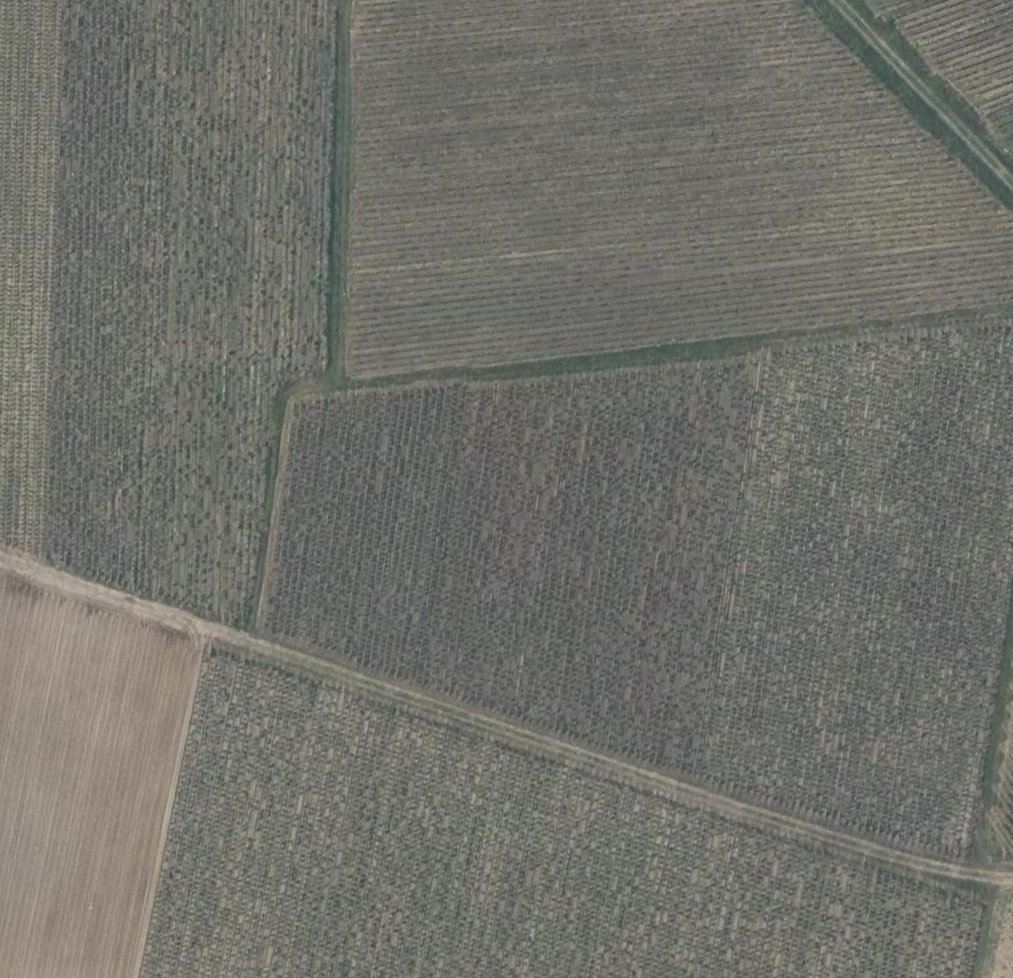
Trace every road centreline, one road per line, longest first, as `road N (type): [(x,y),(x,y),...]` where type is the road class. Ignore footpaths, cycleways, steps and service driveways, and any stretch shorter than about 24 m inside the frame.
road 1 (track): [(1012,883),(938,874),(0,562)]
road 2 (track): [(247,646),(286,391),(1012,313)]
road 3 (track): [(348,0),(341,382)]
road 4 (track): [(1012,660),(983,878),(995,901),(978,977)]
road 5 (track): [(834,0),(1012,186)]

